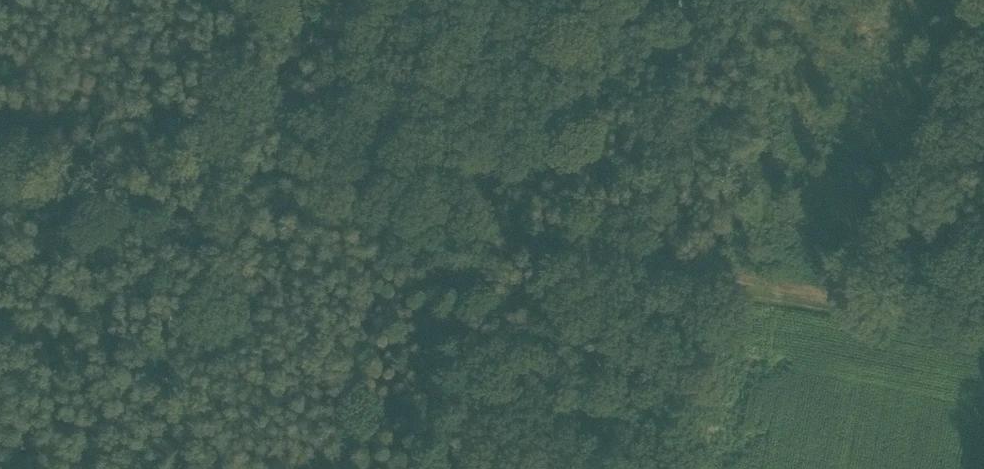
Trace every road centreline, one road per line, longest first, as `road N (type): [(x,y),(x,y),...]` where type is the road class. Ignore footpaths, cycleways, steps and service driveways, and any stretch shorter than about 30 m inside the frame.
road 1 (track): [(983,347),(0,169)]

